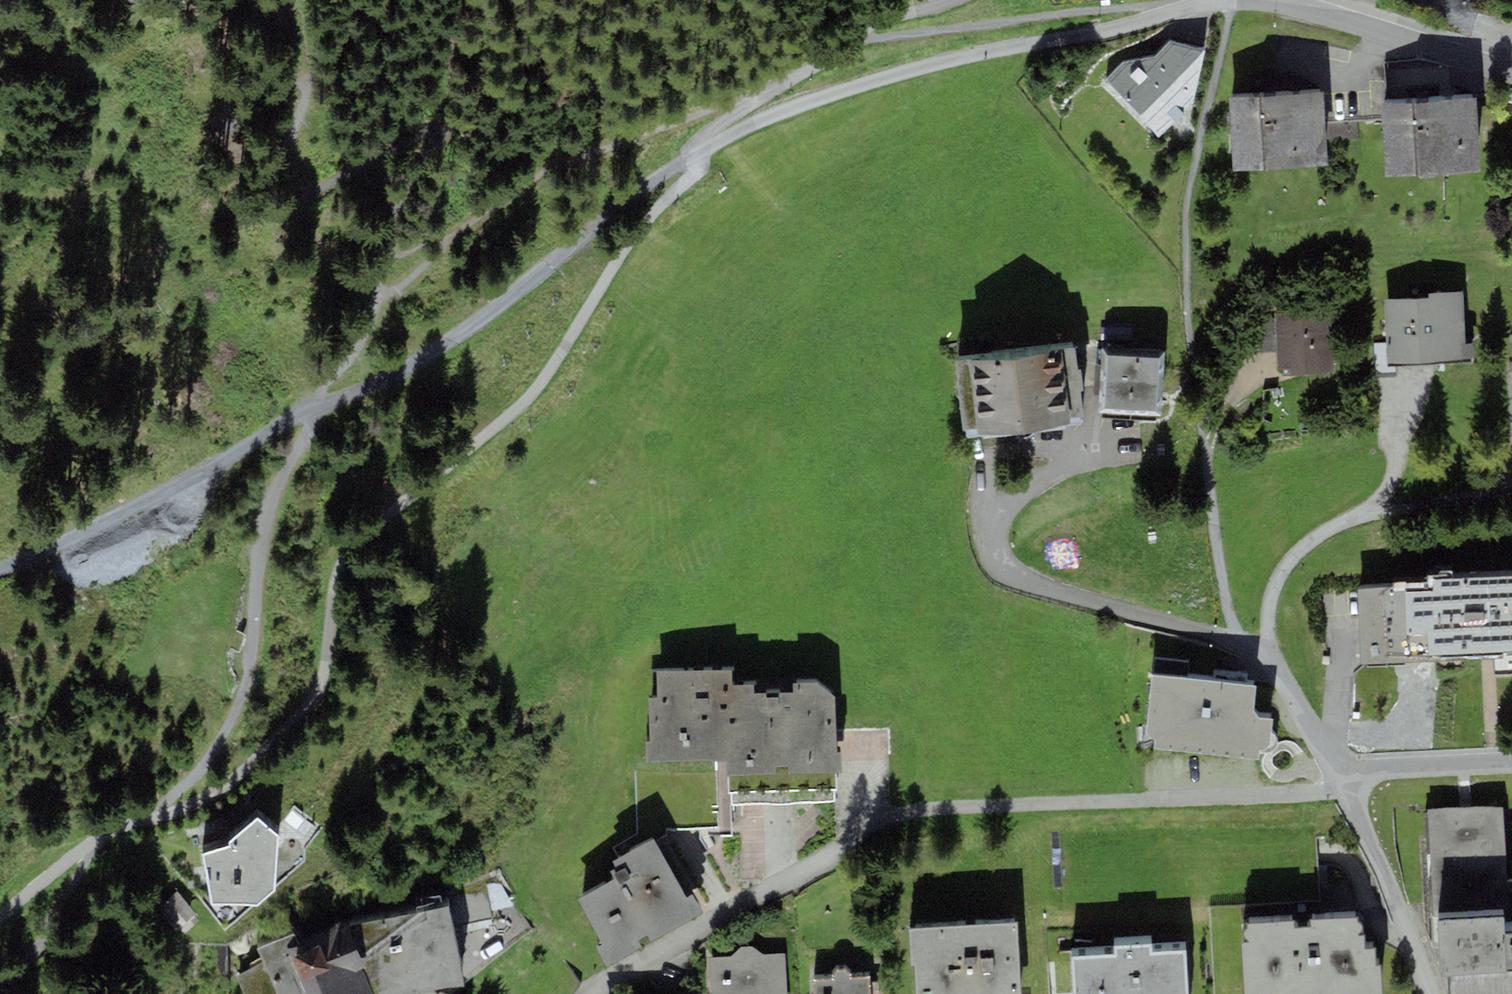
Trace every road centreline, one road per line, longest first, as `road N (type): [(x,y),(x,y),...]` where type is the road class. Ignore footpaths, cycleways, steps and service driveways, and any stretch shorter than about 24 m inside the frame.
road 1 (residential): [(1346,784),(1323,792),(932,811),(879,826),(599,993)]
road 2 (residential): [(1236,0),(900,71),(702,142)]
road 3 (track): [(315,407),(457,336),(581,246),(702,142)]
road 4 (track): [(0,567),(315,407)]
road 5 (residential): [(1511,71),(1279,0)]
road 6 (residential): [(1346,784),(1427,993)]
road 7 (residential): [(1237,628),(1266,647),(1346,784)]
road 8 (residential): [(1511,761),(1372,770),(1346,784)]

